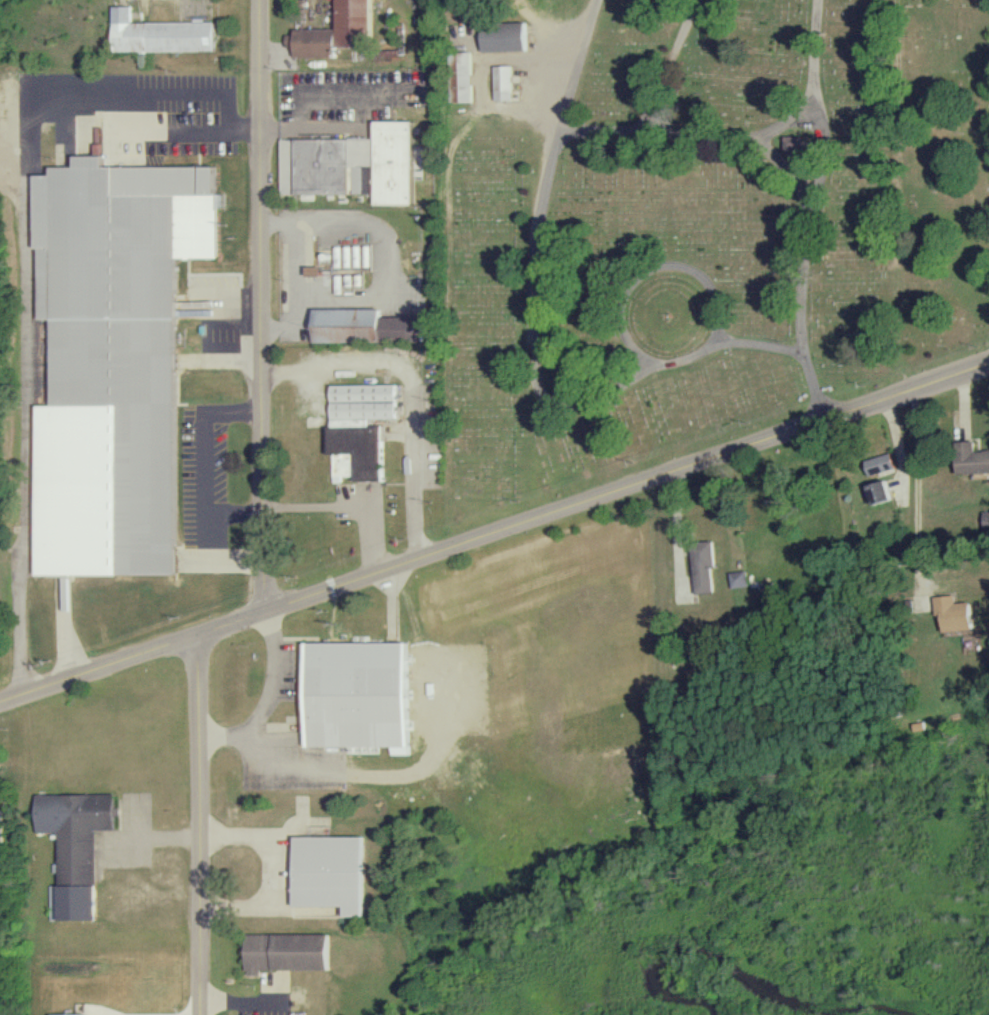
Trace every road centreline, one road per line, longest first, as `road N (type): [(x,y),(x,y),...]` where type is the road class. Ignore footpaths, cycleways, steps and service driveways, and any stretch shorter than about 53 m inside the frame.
road 1 (tertiary): [(988,360),(0,700)]
road 2 (residential): [(263,608),(261,0)]
road 3 (residential): [(195,1014),(190,633)]

